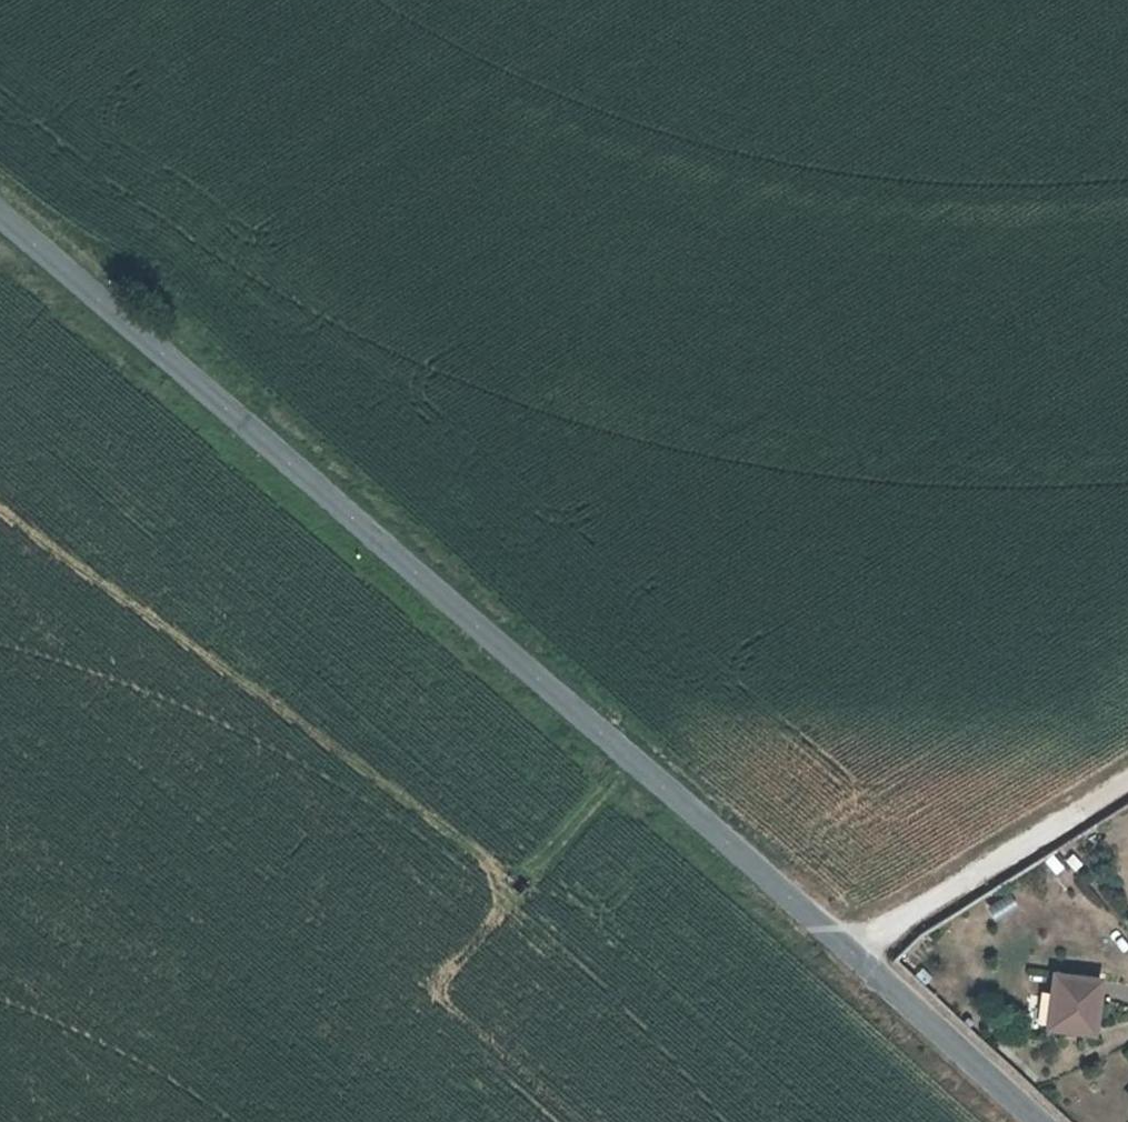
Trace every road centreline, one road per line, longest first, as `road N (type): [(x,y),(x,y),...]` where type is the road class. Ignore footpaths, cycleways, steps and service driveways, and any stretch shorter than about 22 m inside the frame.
road 1 (tertiary): [(0,229),(1041,1121)]
road 2 (track): [(848,951),(1127,776)]

